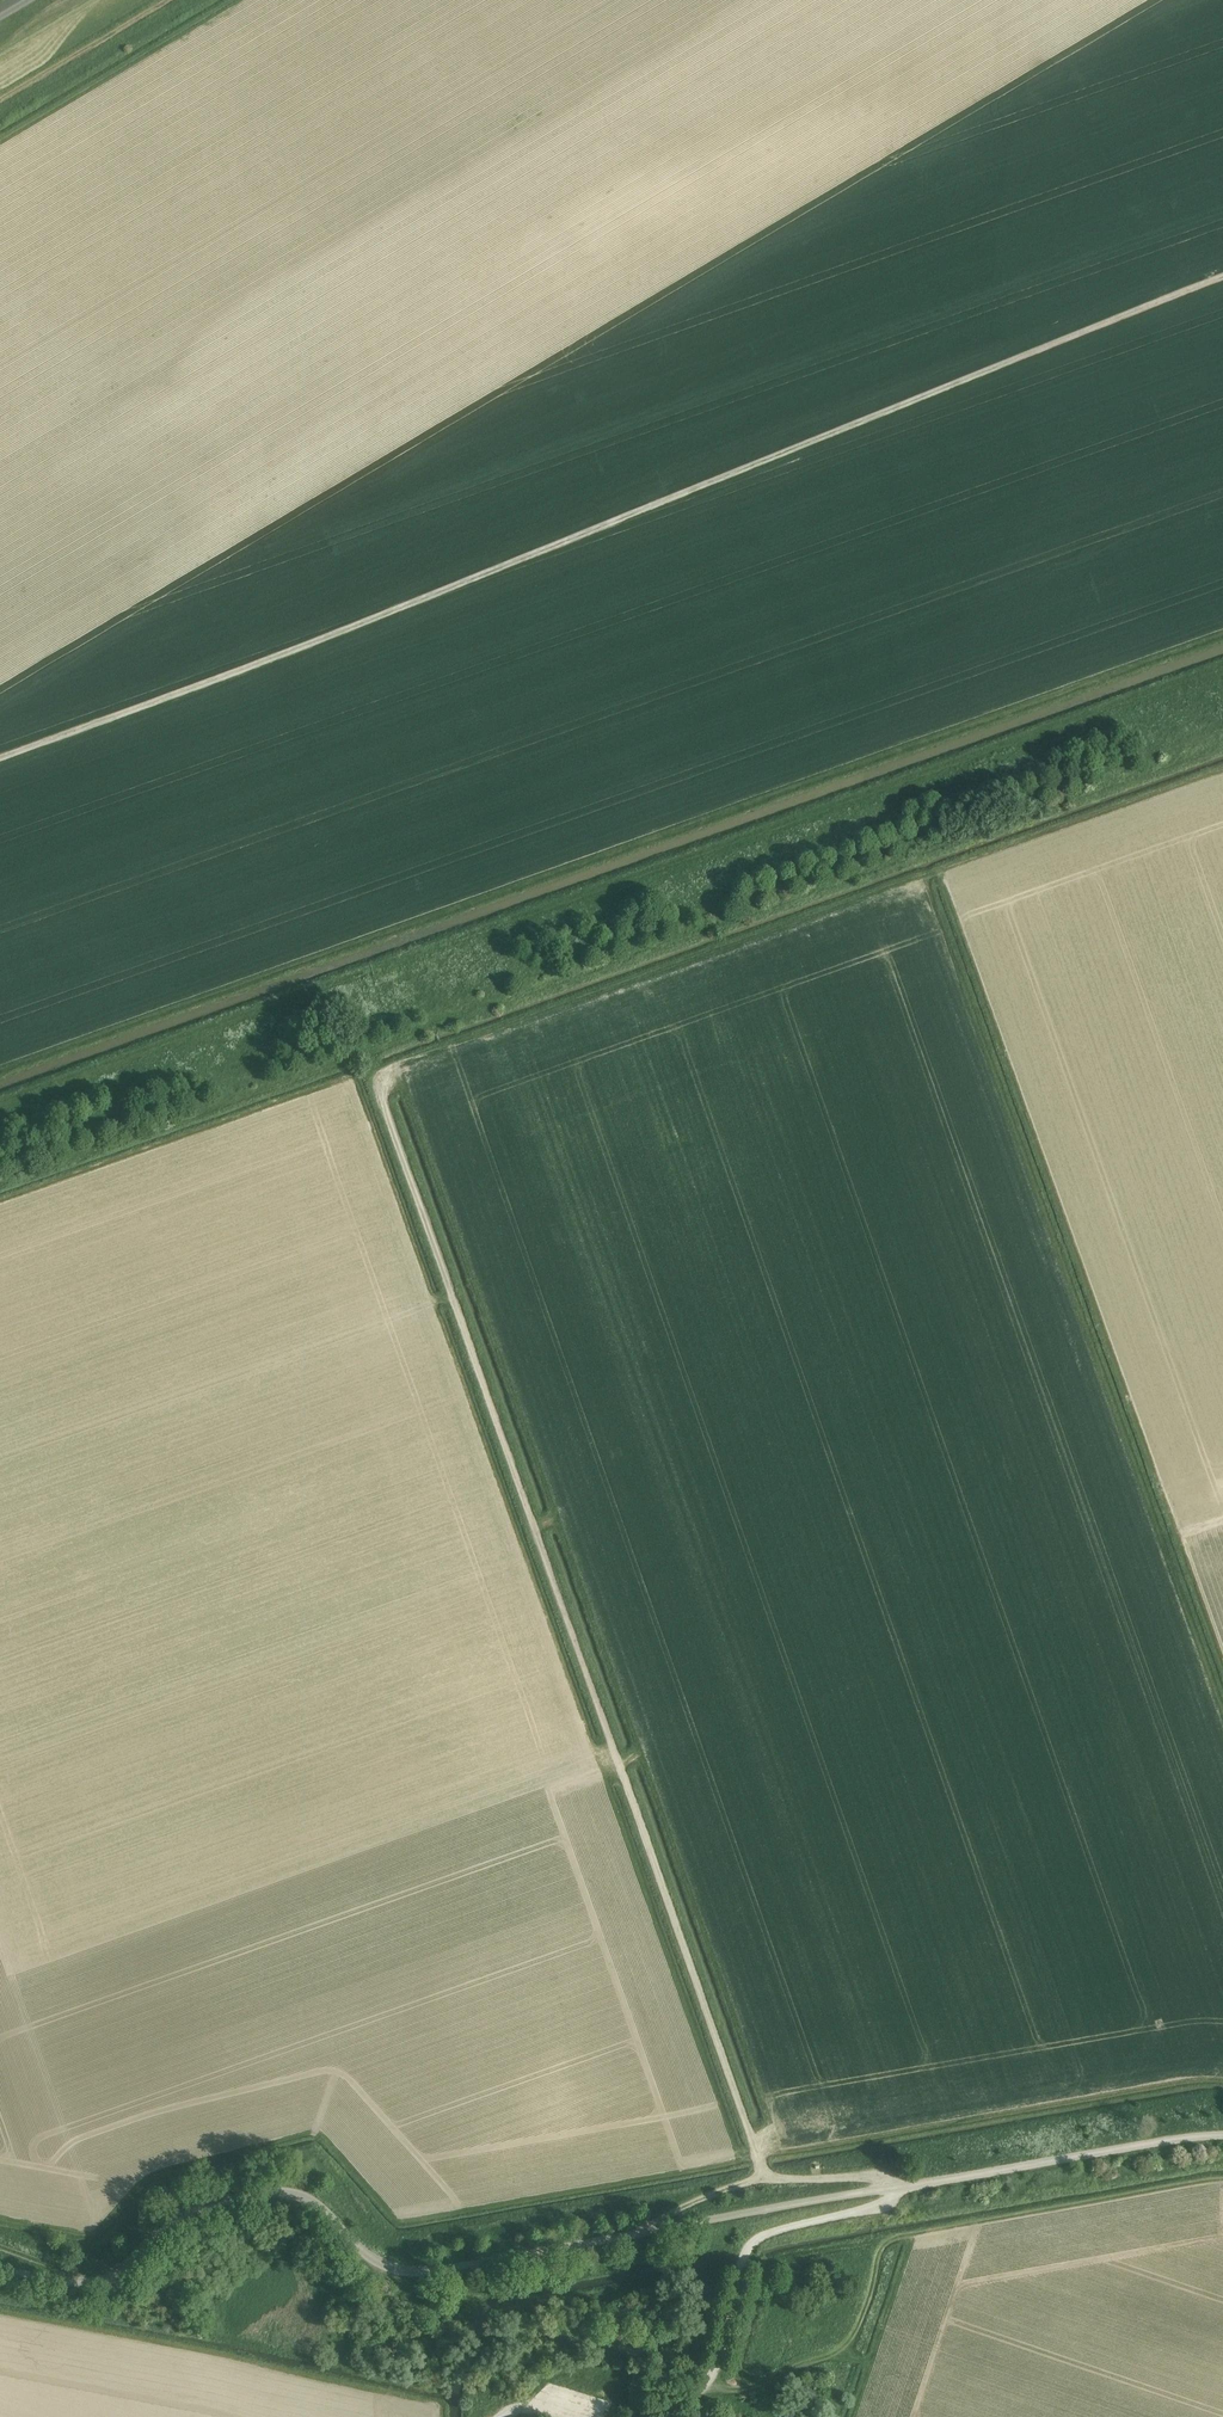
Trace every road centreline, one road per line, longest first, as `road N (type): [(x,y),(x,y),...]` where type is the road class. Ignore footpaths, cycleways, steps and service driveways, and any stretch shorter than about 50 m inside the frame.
road 1 (track): [(652,2232),(667,2216),(763,2174),(376,1077)]
road 2 (unclassified): [(1222,2136),(428,2272),(375,2262),(318,2204),(286,2191),(183,2216),(104,2283),(0,2270)]
road 3 (track): [(763,2174),(876,2181),(893,2192),(873,2209),(752,2244),(719,2362),(674,2416)]

